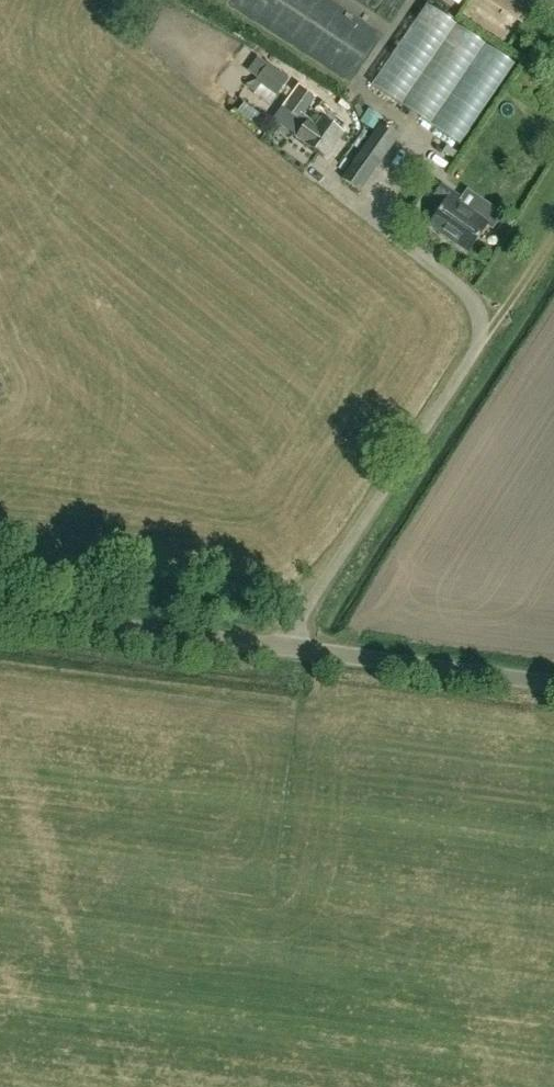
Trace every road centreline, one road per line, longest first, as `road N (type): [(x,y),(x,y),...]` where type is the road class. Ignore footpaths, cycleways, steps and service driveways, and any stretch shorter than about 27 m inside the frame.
road 1 (unclassified): [(326,180),(468,297),(484,332),(284,650)]
road 2 (unclassified): [(0,612),(284,650)]
road 3 (unclassified): [(284,650),(553,685)]

